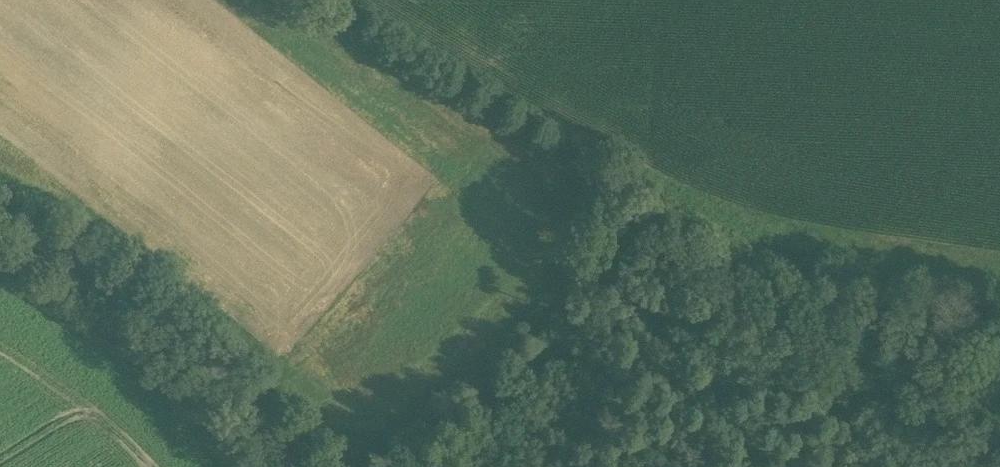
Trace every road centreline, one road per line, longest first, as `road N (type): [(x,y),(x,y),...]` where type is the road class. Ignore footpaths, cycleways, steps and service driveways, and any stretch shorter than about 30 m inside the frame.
road 1 (unclassified): [(0,225),(148,310),(233,387),(292,466)]

